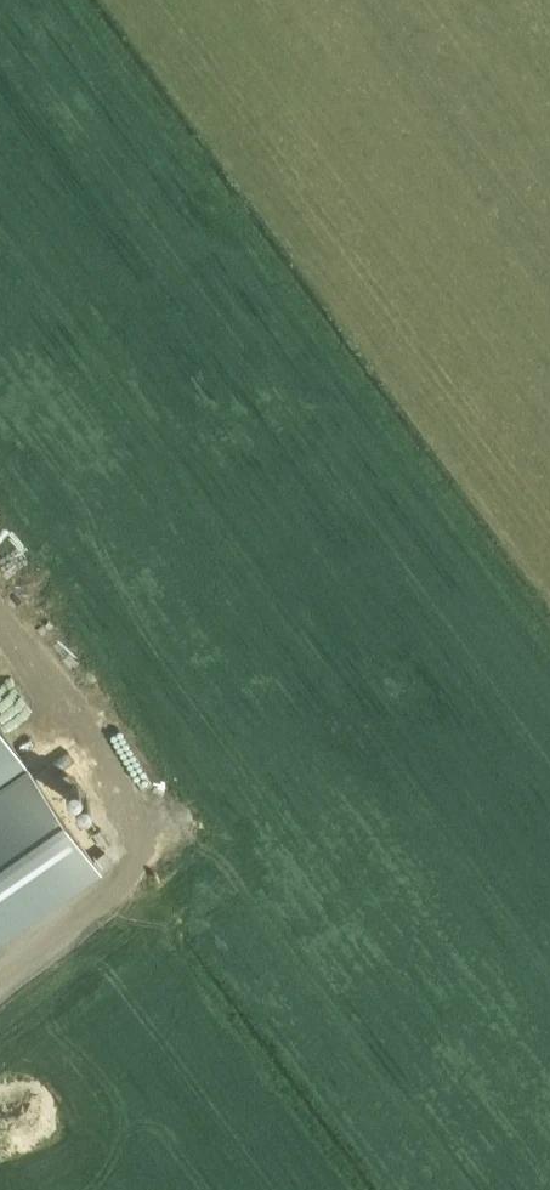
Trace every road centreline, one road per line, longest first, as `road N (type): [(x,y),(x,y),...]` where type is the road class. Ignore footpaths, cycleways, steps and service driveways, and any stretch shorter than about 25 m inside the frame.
road 1 (track): [(0,626),(168,871),(0,994)]

